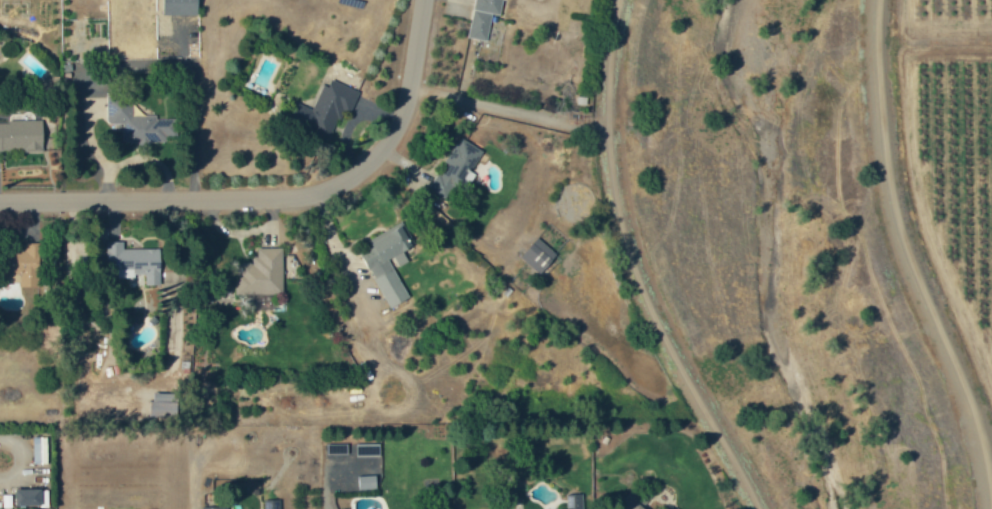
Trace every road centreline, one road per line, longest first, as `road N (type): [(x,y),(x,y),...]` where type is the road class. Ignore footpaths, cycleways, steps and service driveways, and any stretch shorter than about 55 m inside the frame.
road 1 (residential): [(419,0),(392,148),(346,183),(290,203),(0,204)]

